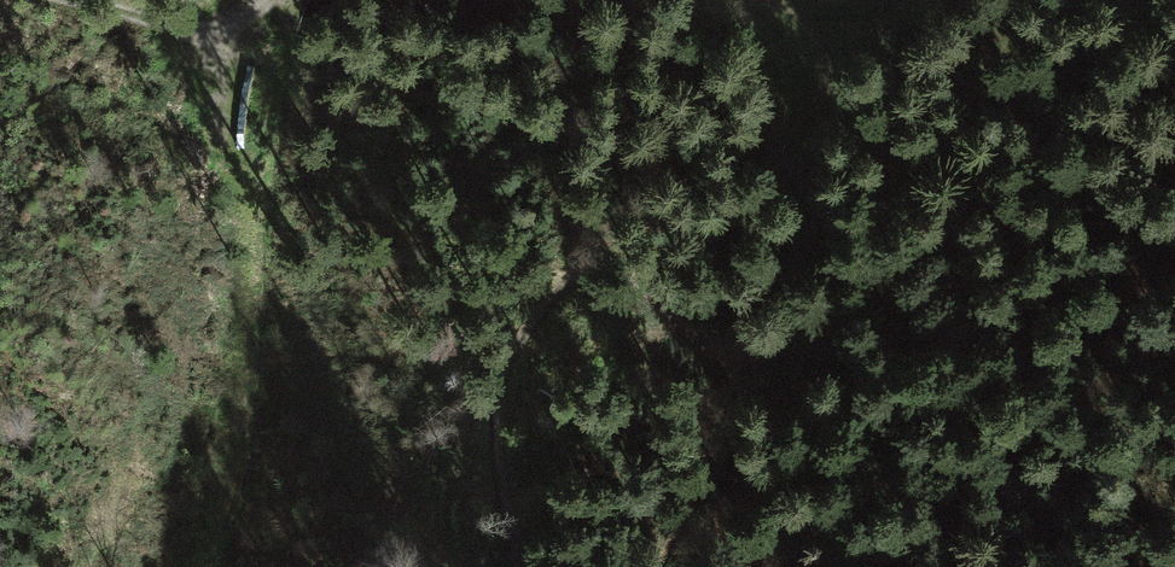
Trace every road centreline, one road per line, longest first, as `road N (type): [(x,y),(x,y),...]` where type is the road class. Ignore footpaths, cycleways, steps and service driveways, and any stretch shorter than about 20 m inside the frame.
road 1 (track): [(776,0),(787,97),(762,363),(567,318),(512,415),(510,566)]
road 2 (track): [(291,0),(252,34),(221,38),(63,0)]

